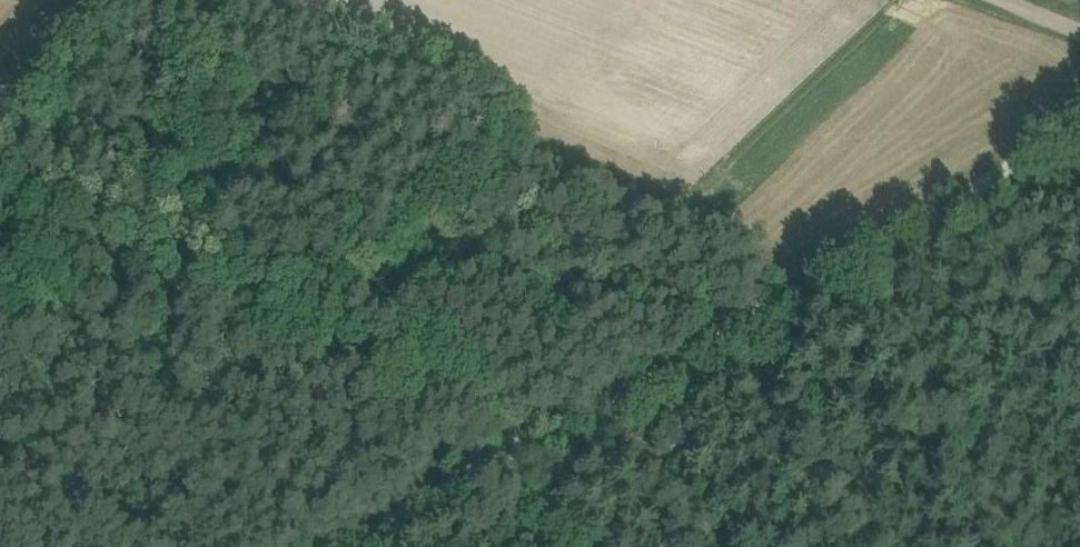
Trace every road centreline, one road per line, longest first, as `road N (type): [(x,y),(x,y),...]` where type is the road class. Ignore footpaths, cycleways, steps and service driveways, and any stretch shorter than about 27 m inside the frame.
road 1 (unclassified): [(331,546),(1079,125)]
road 2 (track): [(553,546),(521,488),(516,445),(490,410),(114,253),(0,223)]

